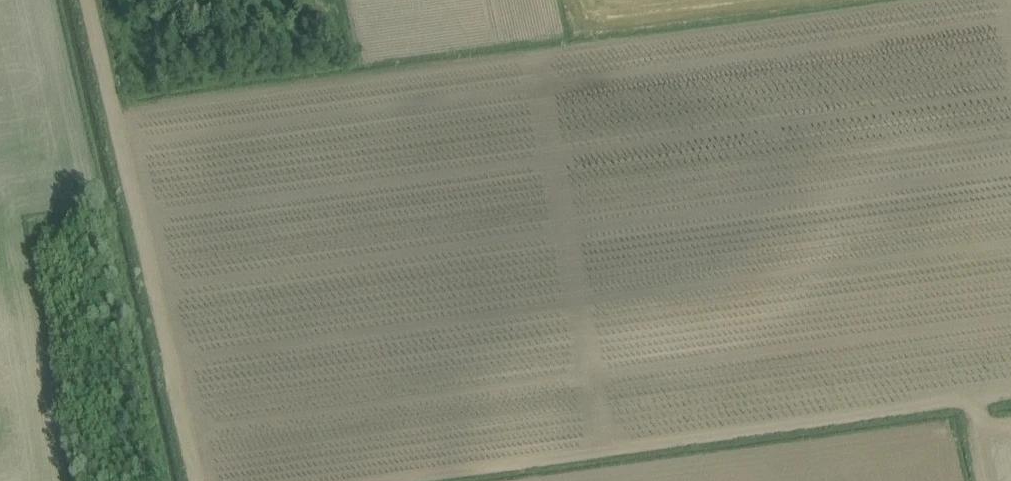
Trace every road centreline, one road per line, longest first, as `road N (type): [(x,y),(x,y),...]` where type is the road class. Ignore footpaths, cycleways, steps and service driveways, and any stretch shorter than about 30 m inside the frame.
road 1 (track): [(198,480),(90,0)]

